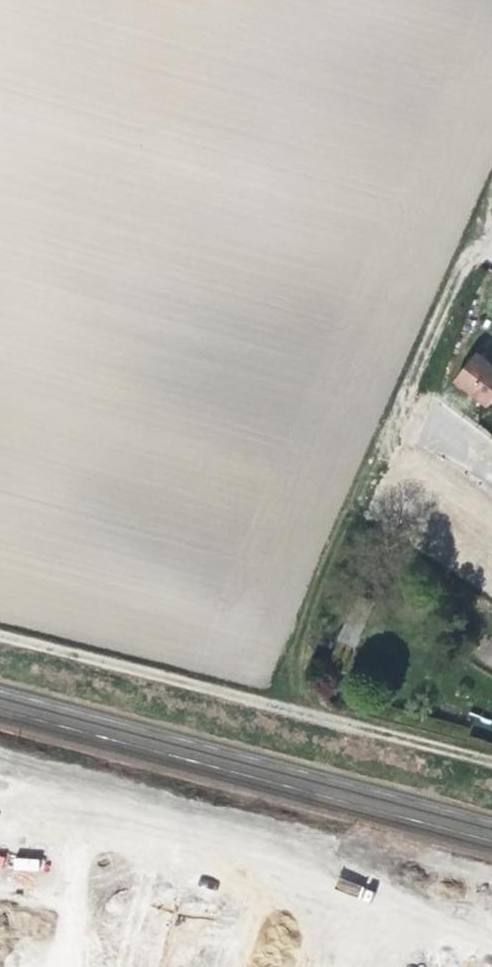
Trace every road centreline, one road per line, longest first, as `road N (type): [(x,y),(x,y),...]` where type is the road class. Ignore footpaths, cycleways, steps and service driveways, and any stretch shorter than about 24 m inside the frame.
road 1 (track): [(0,639),(491,758)]
road 2 (track): [(491,484),(399,415),(491,199)]

